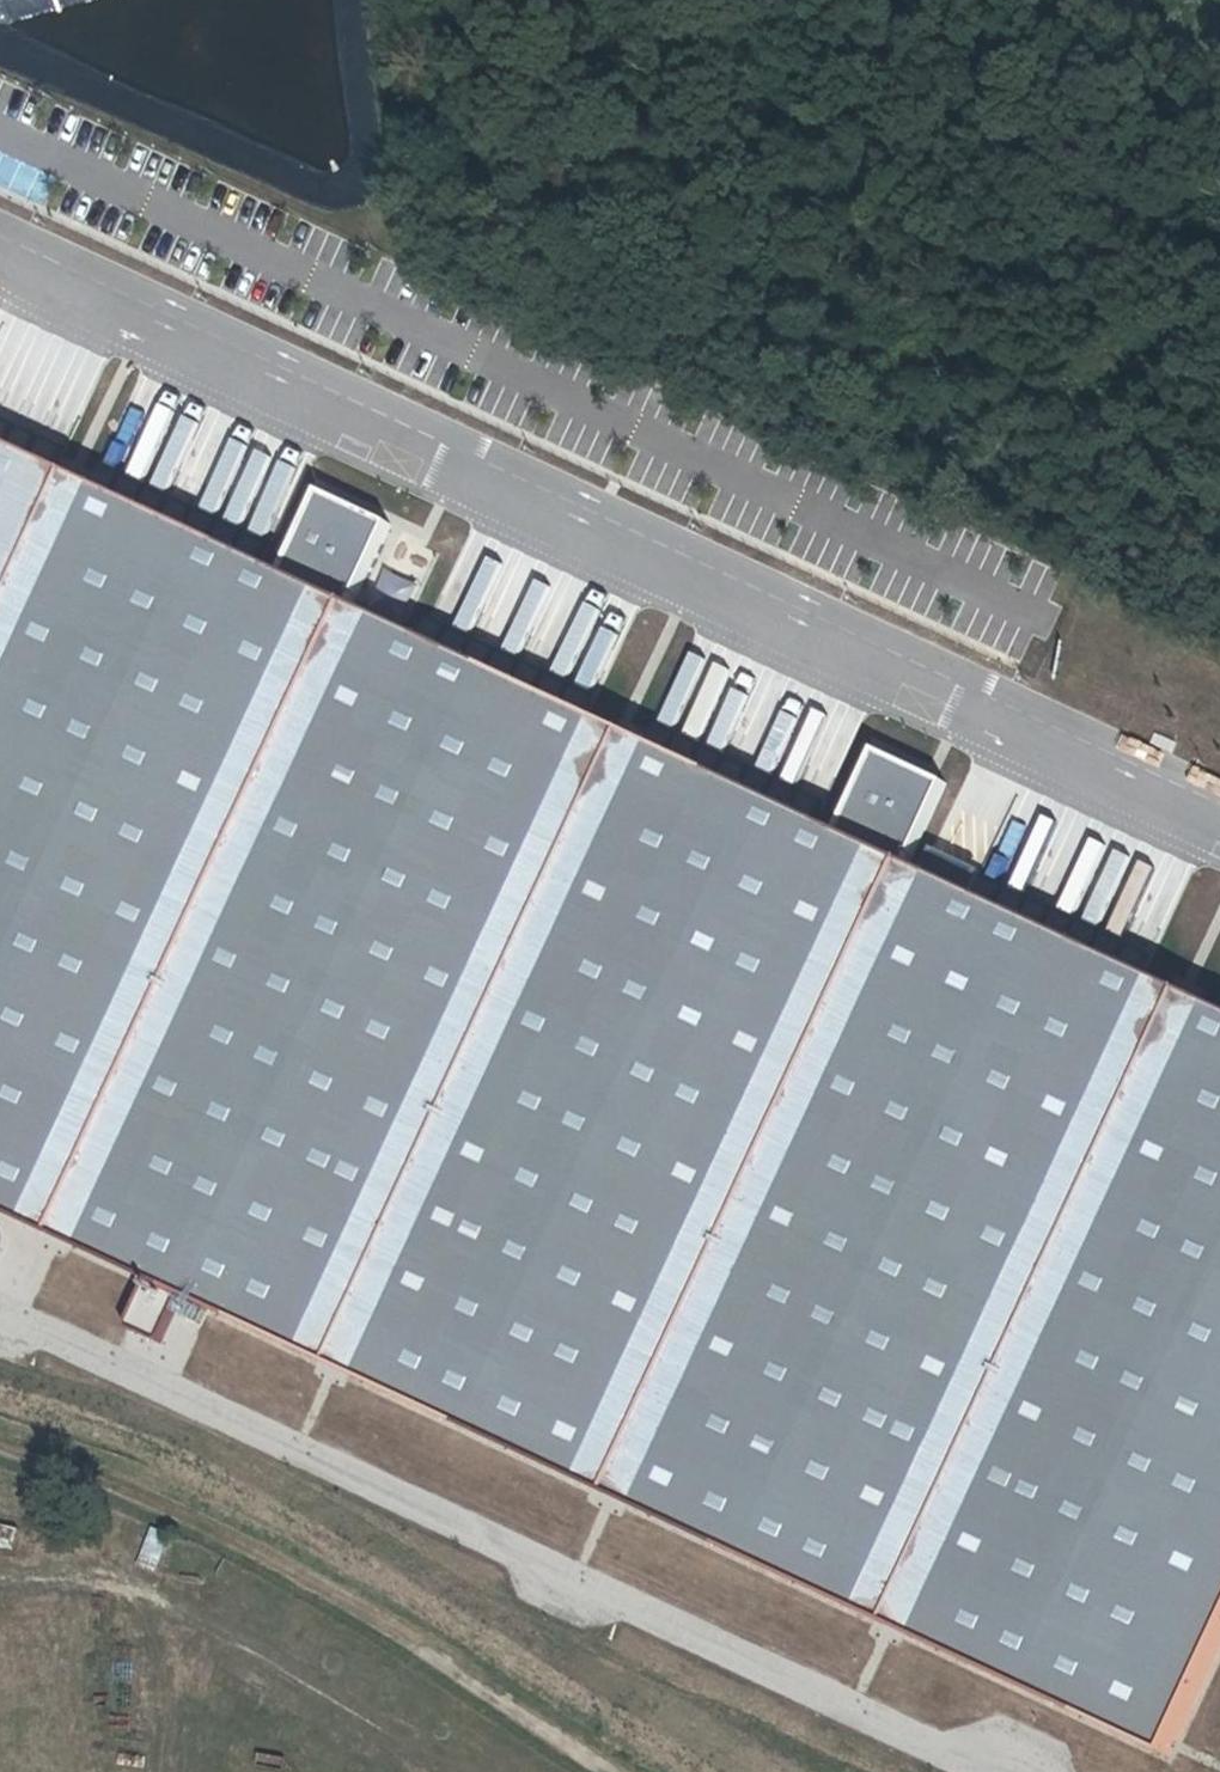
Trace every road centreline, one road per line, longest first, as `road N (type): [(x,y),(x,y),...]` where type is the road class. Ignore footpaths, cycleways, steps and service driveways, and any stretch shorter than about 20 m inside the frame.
road 1 (track): [(0,1459),(328,1593),(612,1771)]

